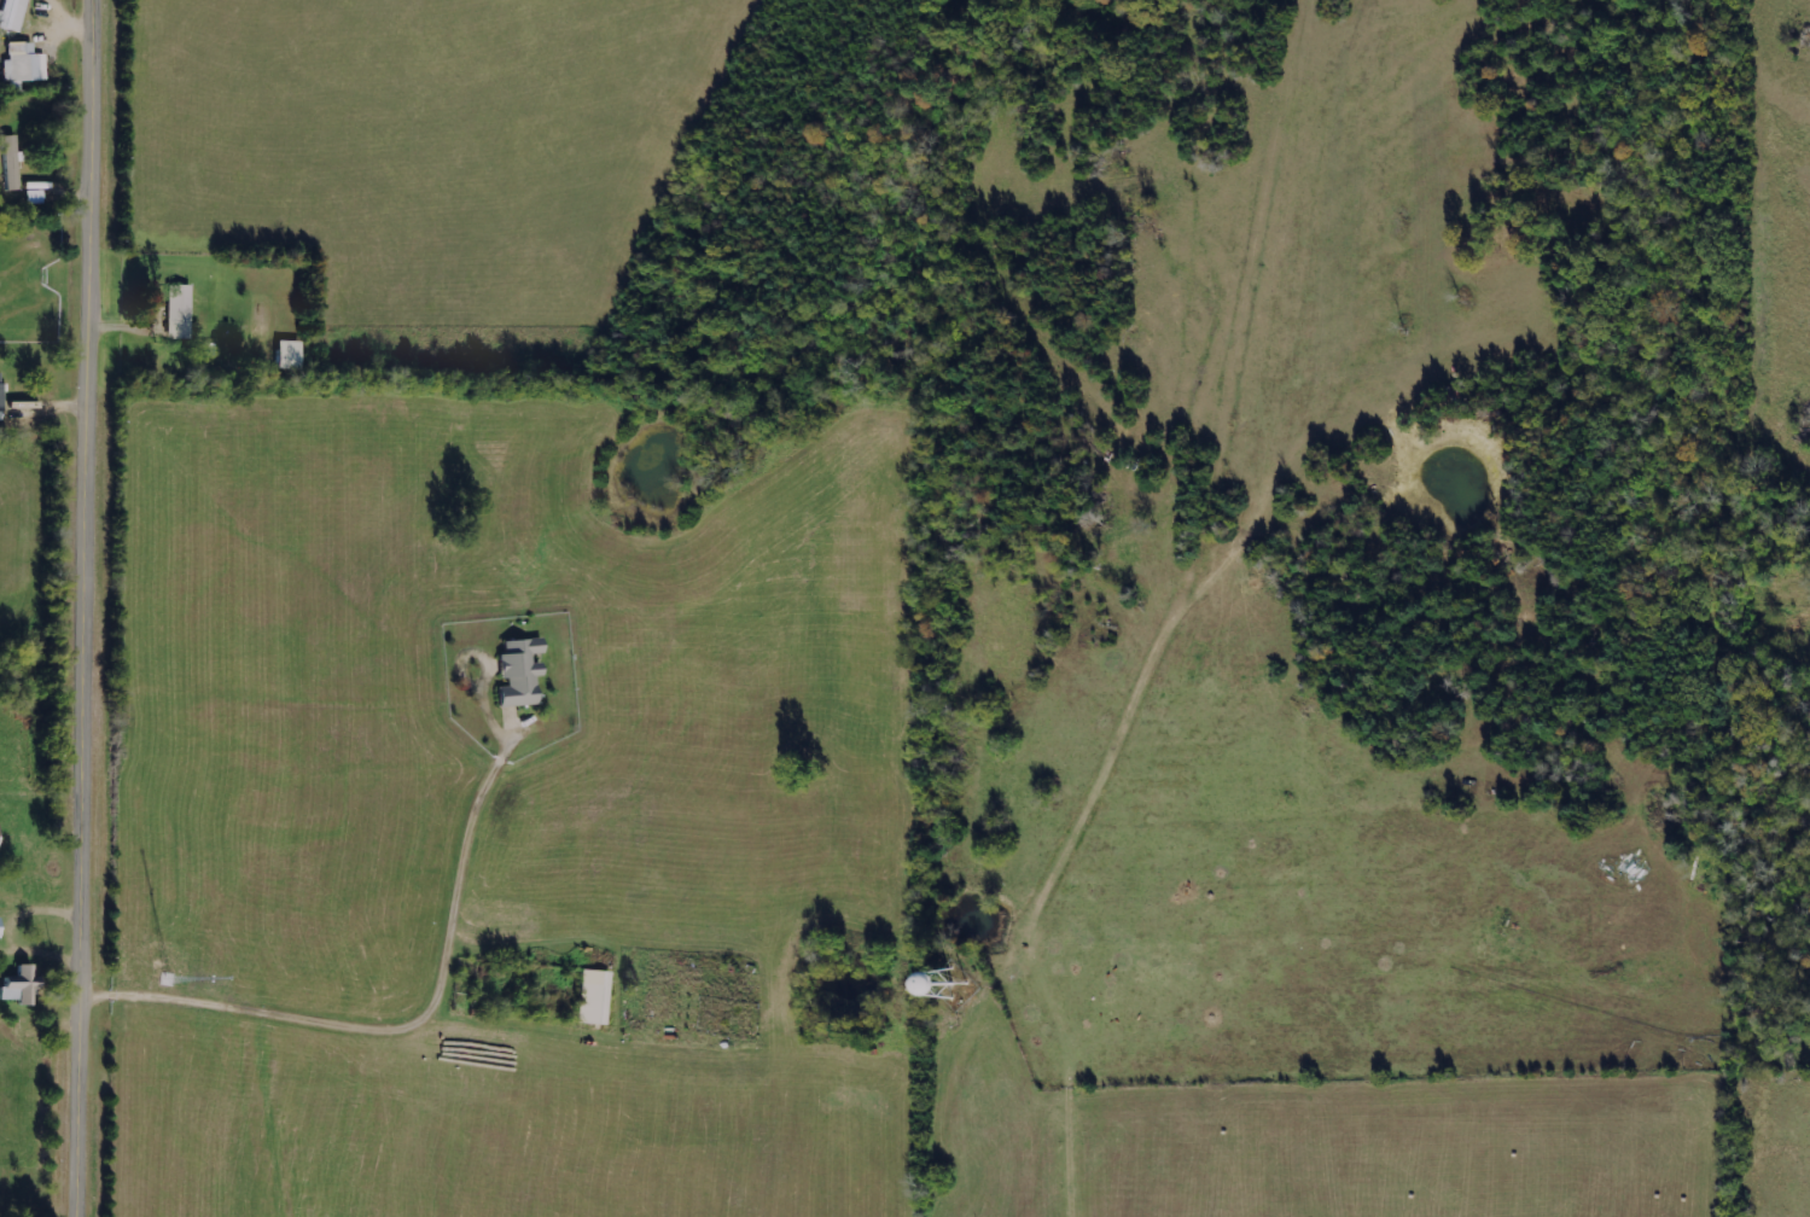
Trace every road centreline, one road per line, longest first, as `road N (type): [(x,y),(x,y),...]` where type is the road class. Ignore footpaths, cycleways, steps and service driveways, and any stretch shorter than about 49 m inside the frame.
road 1 (tertiary): [(69,1216),(86,0)]

